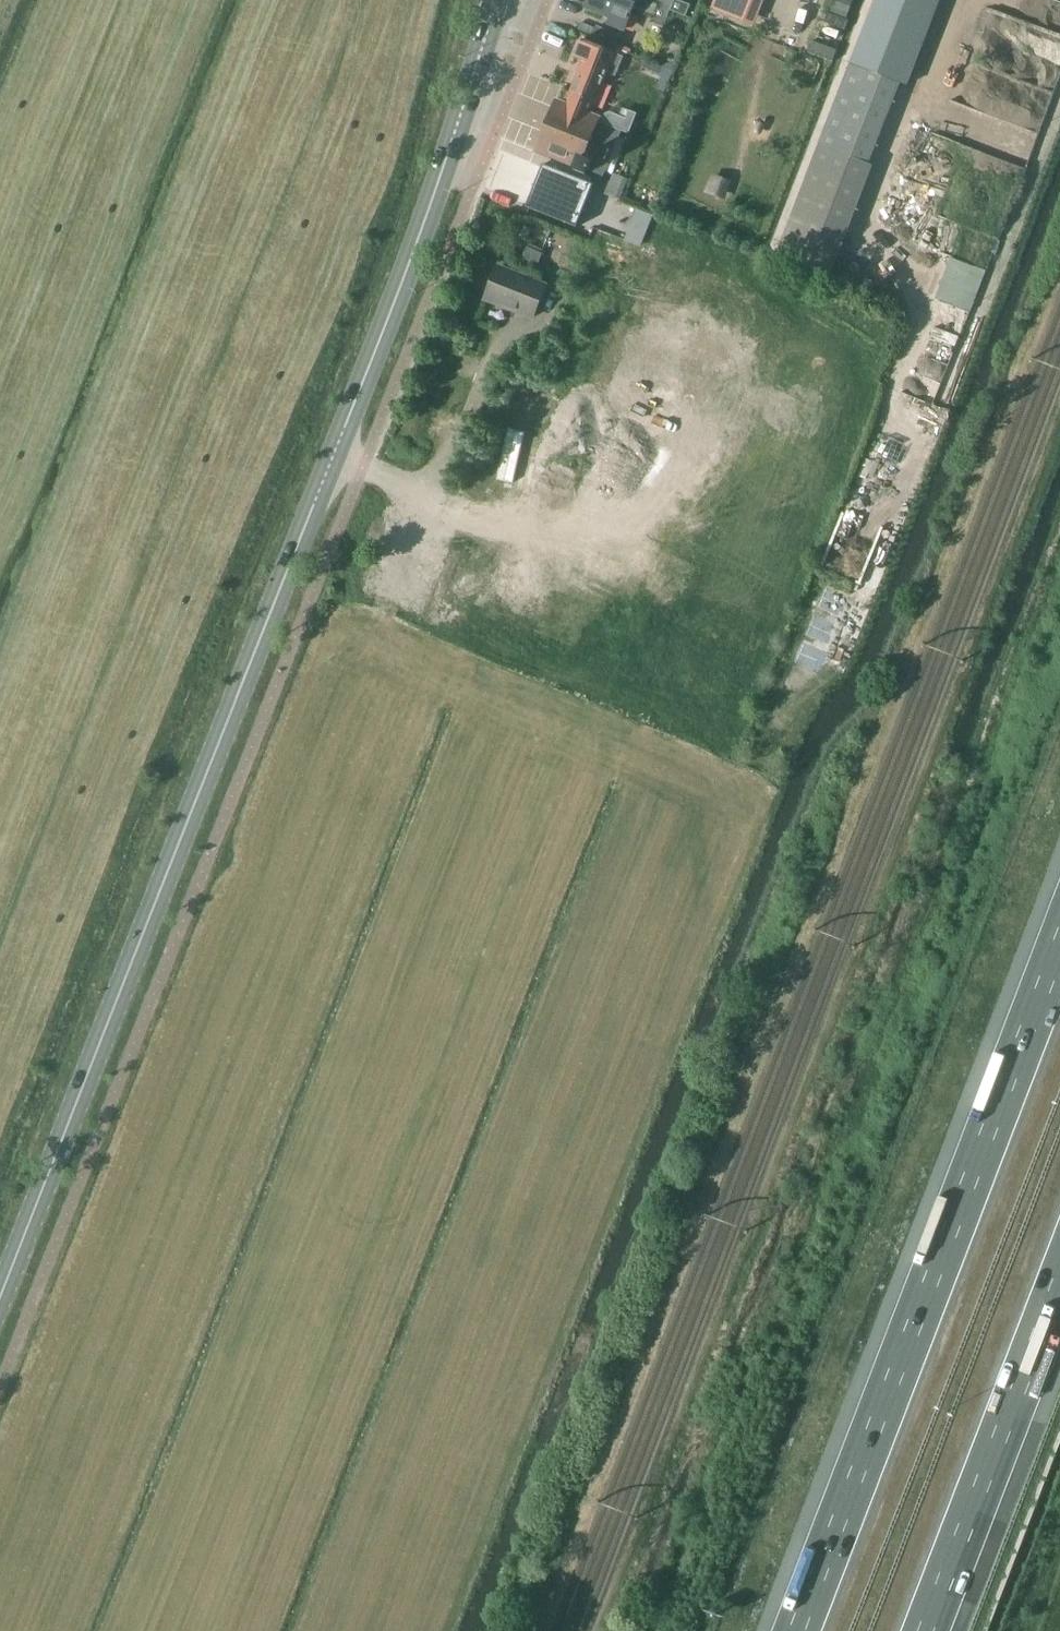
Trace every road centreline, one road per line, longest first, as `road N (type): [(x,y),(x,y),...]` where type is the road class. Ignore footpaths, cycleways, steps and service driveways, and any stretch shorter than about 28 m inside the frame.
road 1 (secondary): [(0,1305),(286,576),(500,0)]
road 2 (motorway): [(1059,949),(798,1630)]
road 3 (motorway): [(926,1630),(1059,1281)]

